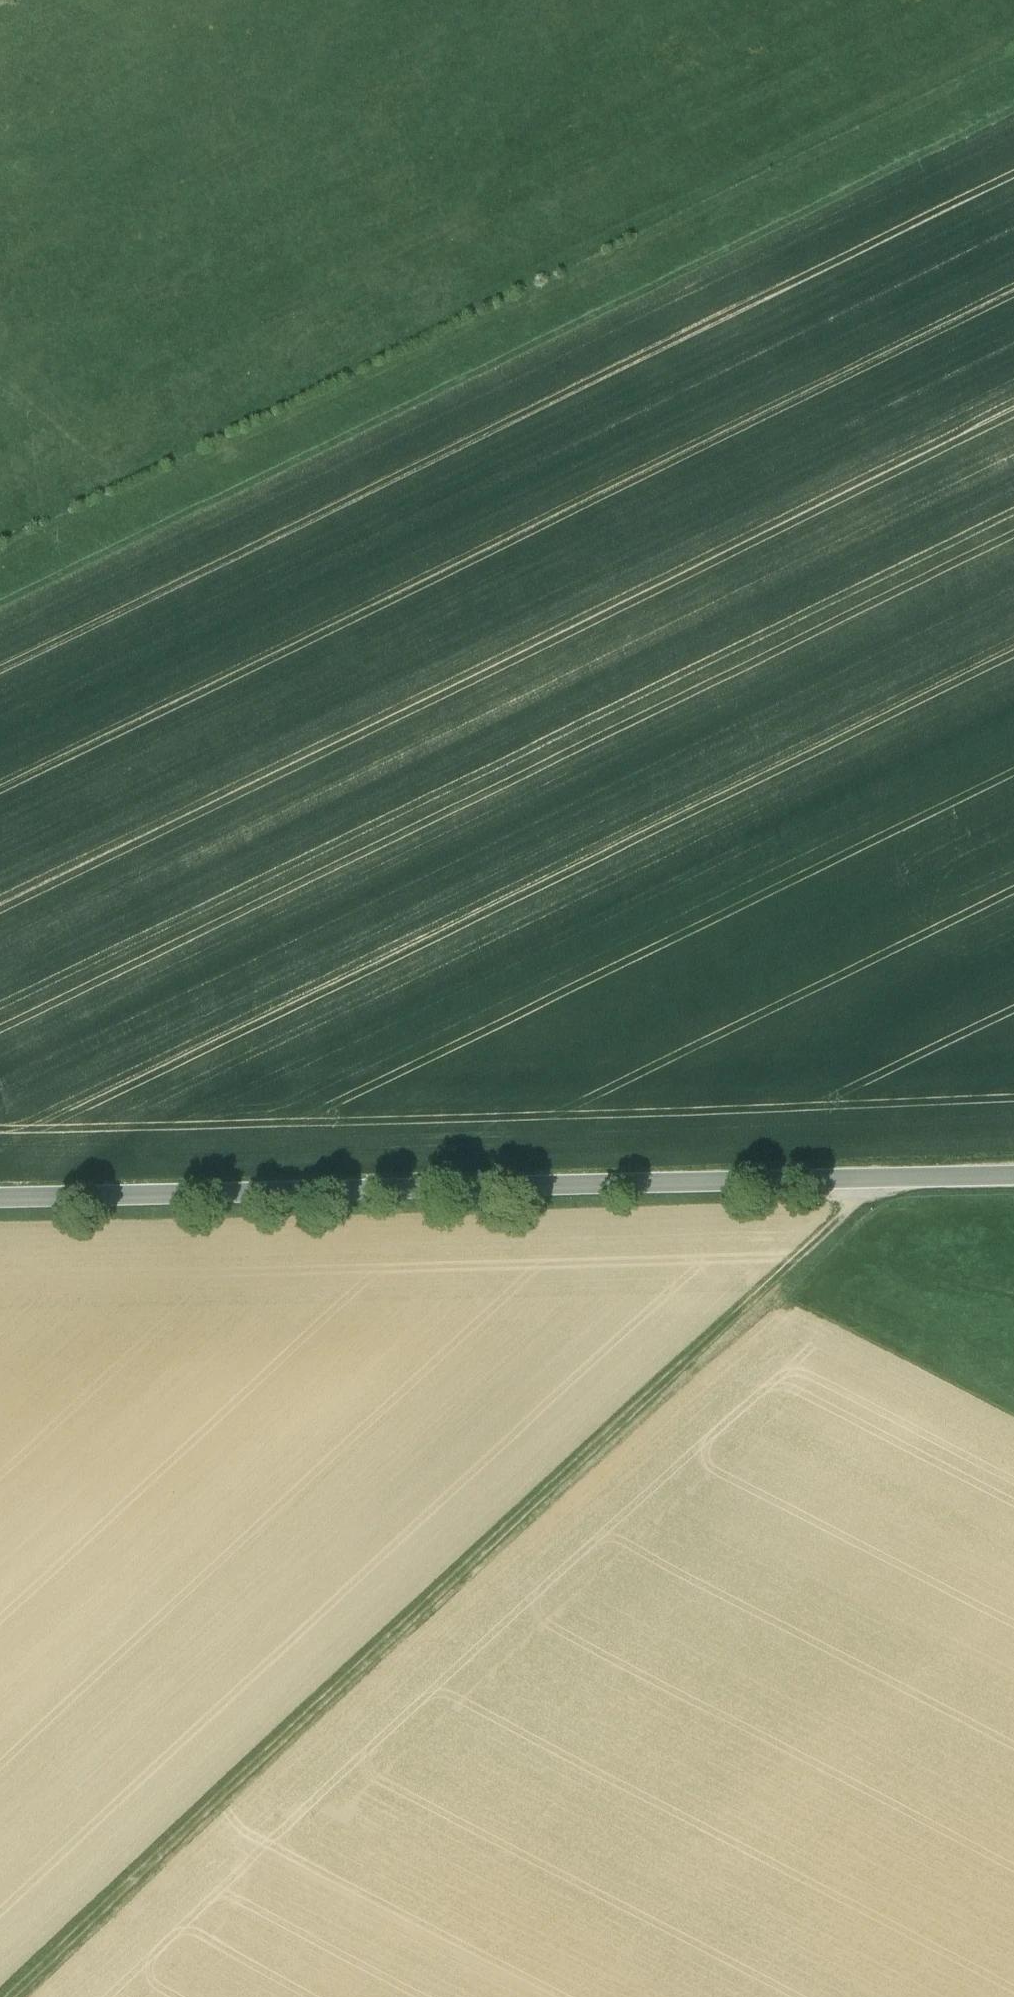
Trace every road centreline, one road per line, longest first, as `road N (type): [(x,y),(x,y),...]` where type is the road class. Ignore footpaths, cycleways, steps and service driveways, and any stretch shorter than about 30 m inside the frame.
road 1 (track): [(870,1179),(6,1996)]
road 2 (tertiary): [(0,1198),(1013,1175)]

